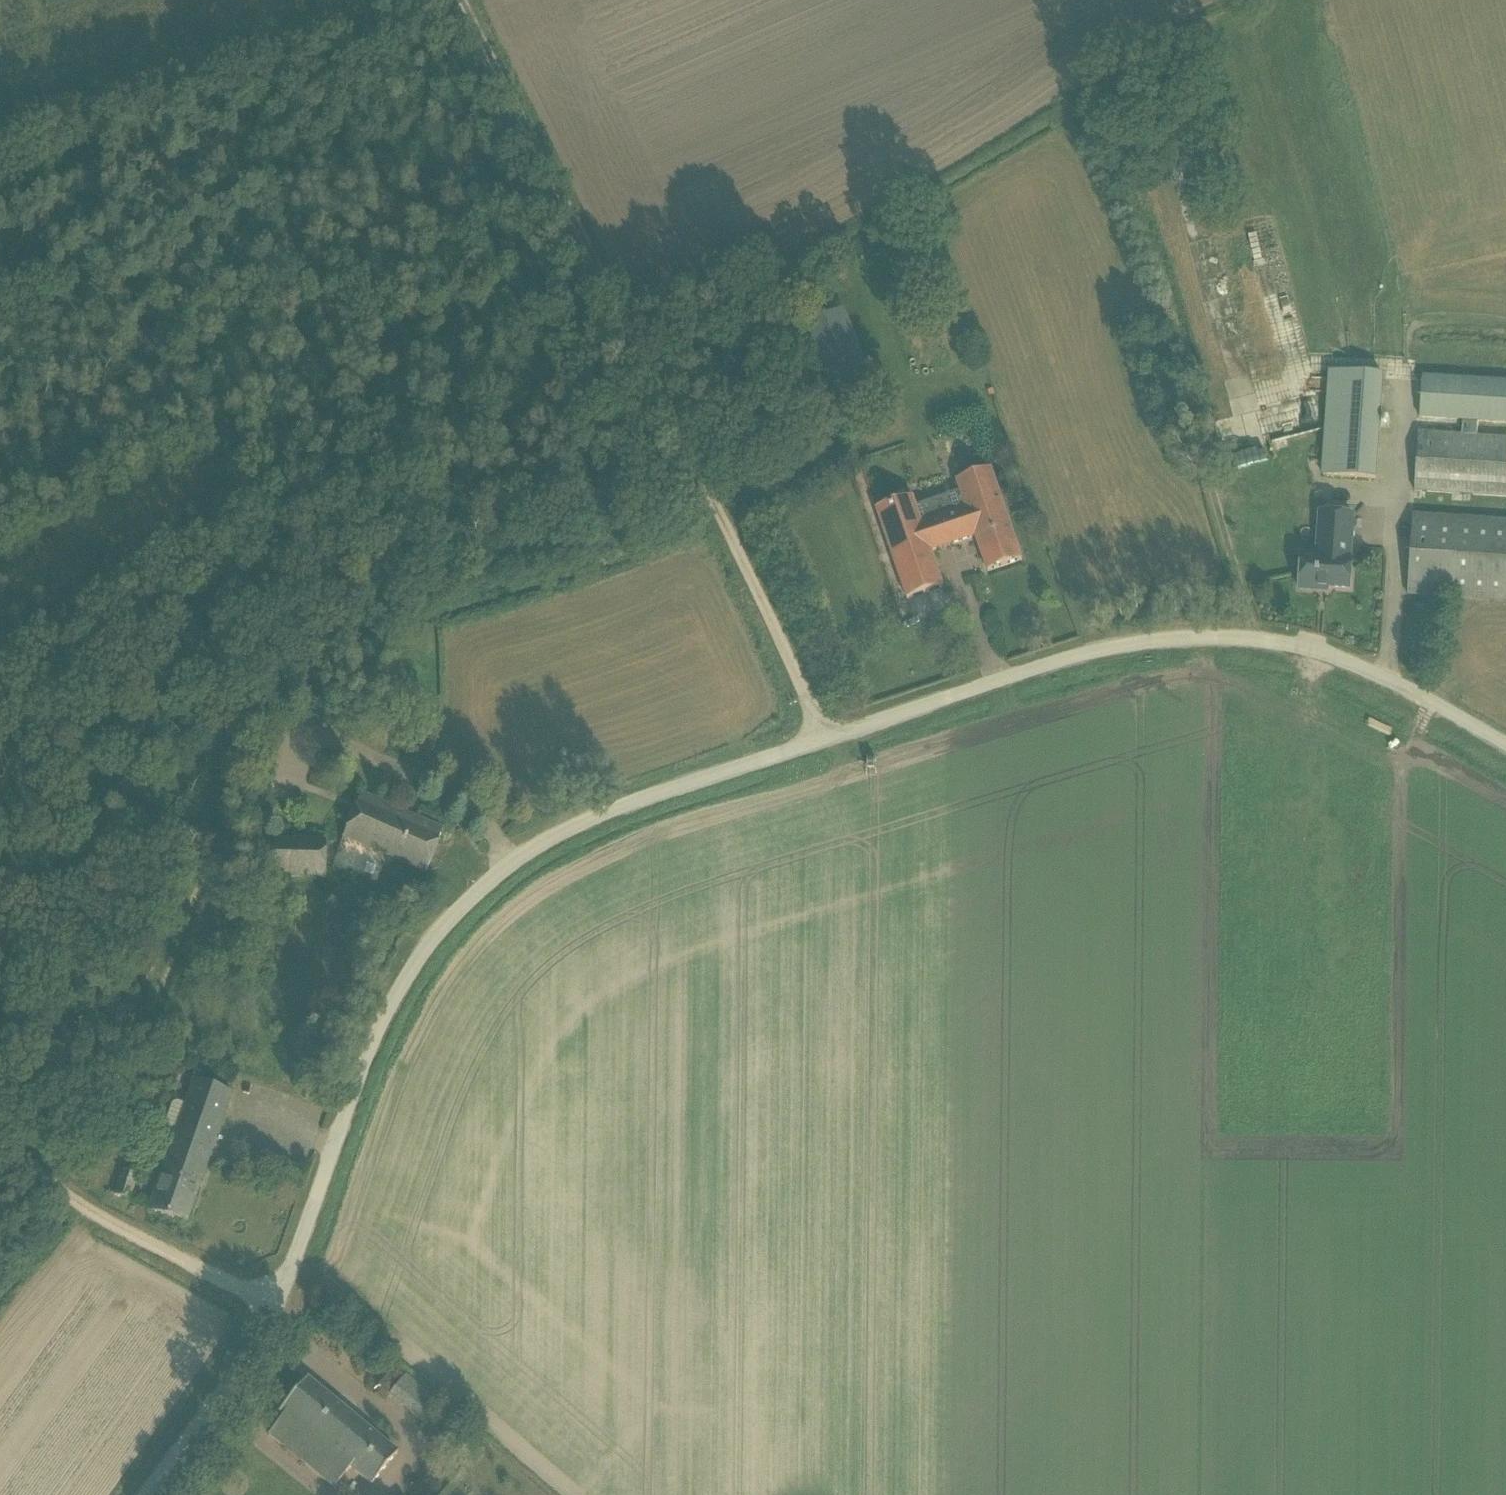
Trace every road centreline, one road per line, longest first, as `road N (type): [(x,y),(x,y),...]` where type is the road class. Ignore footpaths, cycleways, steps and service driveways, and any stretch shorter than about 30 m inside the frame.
road 1 (unclassified): [(148,1494),(273,1313),(359,1069),(400,984),(458,912),(524,856),(620,808),(1101,649),(1216,636),(1321,652),(1505,746)]
road 2 (track): [(464,0),(826,736)]
road 3 (track): [(0,1136),(80,1207),(273,1313)]

